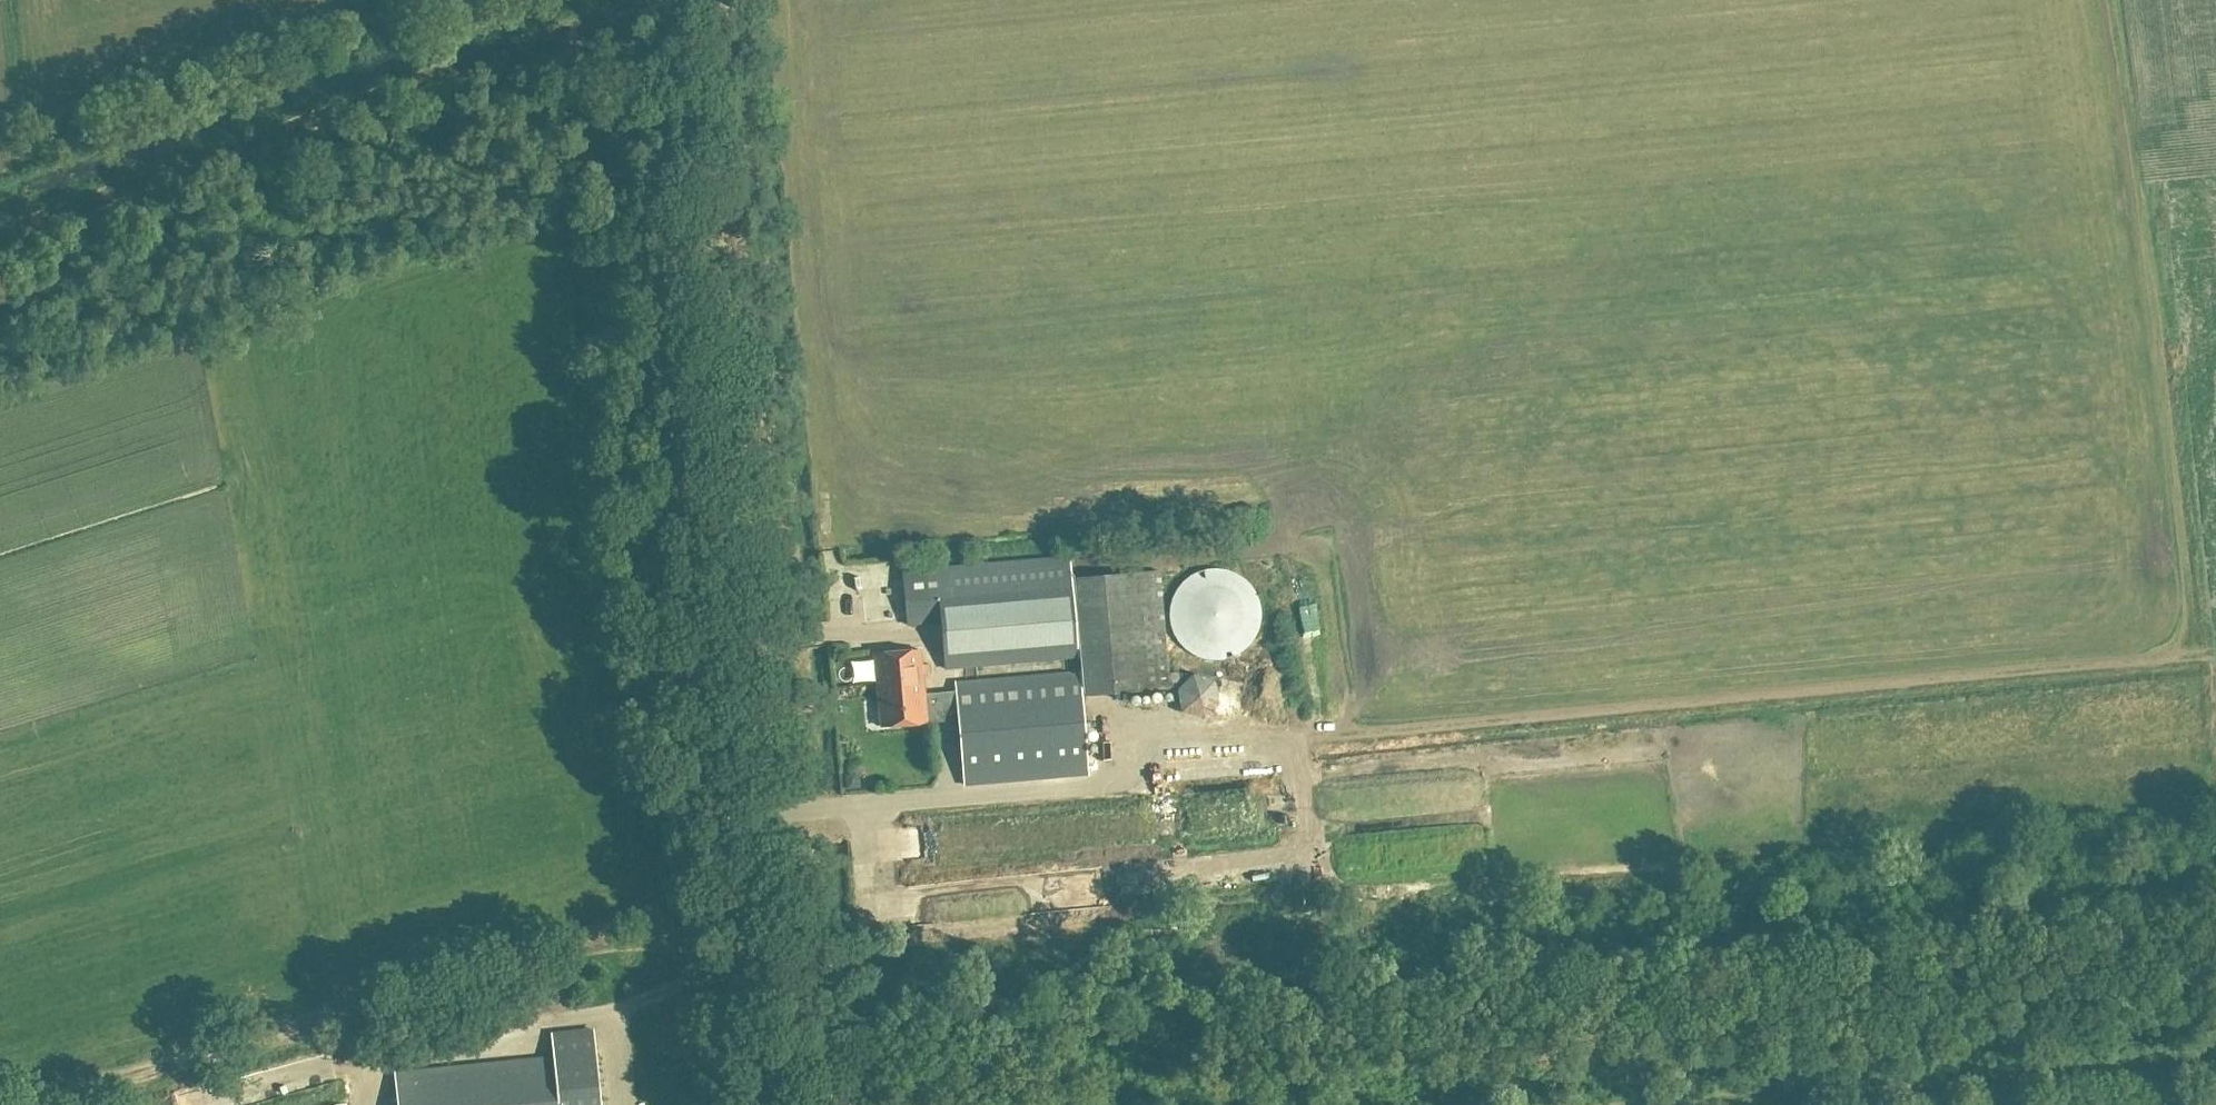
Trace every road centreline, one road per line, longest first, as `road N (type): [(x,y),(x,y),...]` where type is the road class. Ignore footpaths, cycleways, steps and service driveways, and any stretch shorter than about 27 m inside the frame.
road 1 (unclassified): [(784,1104),(681,0)]
road 2 (track): [(724,976),(631,945),(41,1104)]
road 3 (track): [(0,222),(627,0)]
road 4 (track): [(514,1030),(632,1008),(724,976)]

